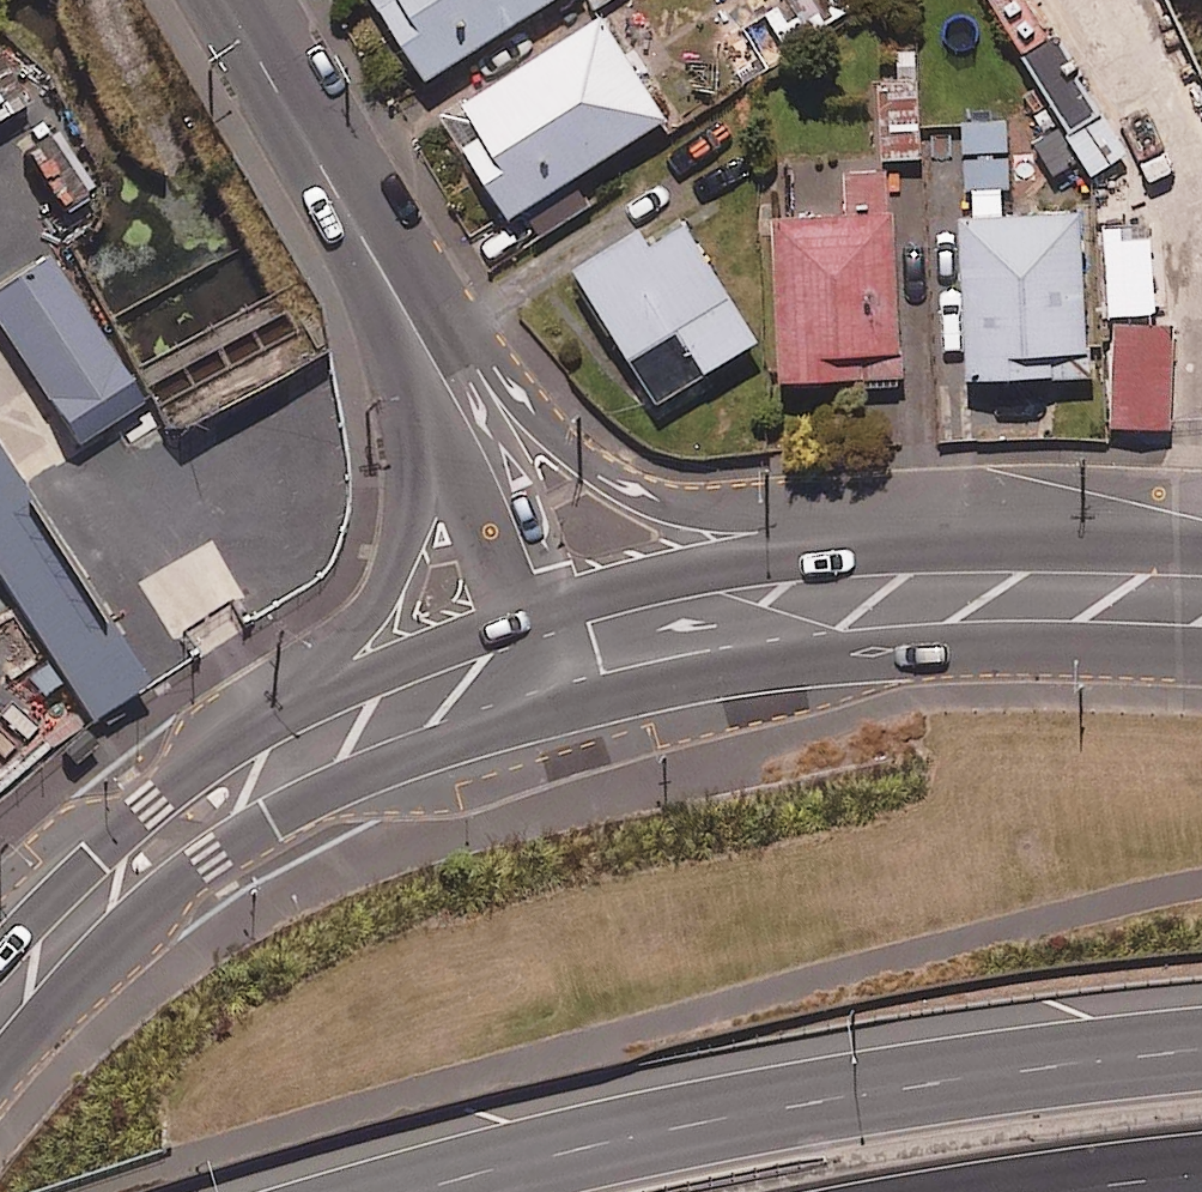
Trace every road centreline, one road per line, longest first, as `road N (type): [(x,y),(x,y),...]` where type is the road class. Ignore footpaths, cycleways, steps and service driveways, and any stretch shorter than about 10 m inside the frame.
road 1 (motorway): [(394,1191),(569,1146),(772,1109),(1022,1068),(1201,1049)]
road 2 (tertiary): [(561,652),(490,465),(226,0)]
road 3 (secondary): [(0,1000),(176,829),(253,775),(352,723),(561,652)]
road 4 (secondary): [(561,652),(770,606),(969,592),(1201,597)]
road 5 (motorway): [(1201,1174),(1049,1191)]

